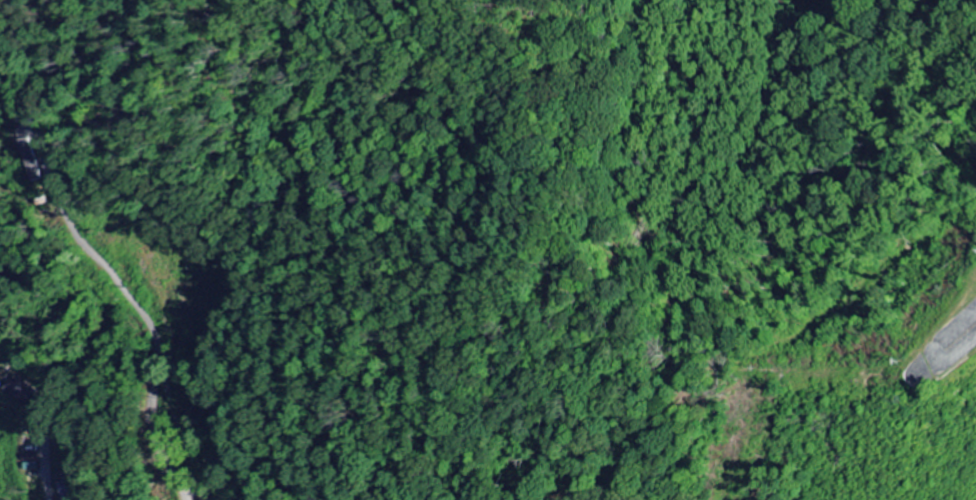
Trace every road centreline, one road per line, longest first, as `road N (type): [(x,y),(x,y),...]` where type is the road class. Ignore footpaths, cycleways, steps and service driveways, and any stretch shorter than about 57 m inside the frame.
road 1 (residential): [(186,499),(156,429),(154,330),(67,220),(44,167),(28,89),(0,64)]

